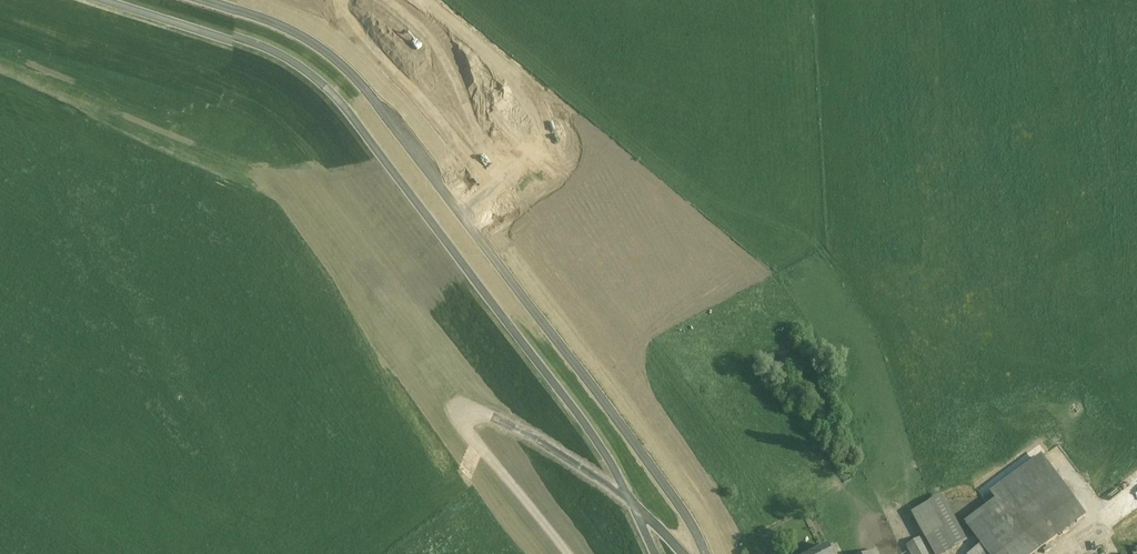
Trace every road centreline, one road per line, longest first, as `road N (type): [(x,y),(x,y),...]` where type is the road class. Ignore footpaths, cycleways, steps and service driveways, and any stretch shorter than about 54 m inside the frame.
road 1 (unclassified): [(203,0),(308,39),(345,66),(407,140),(704,553)]
road 2 (track): [(567,553),(462,428),(461,413),(469,409),(494,417)]
road 3 (track): [(631,499),(494,417)]

